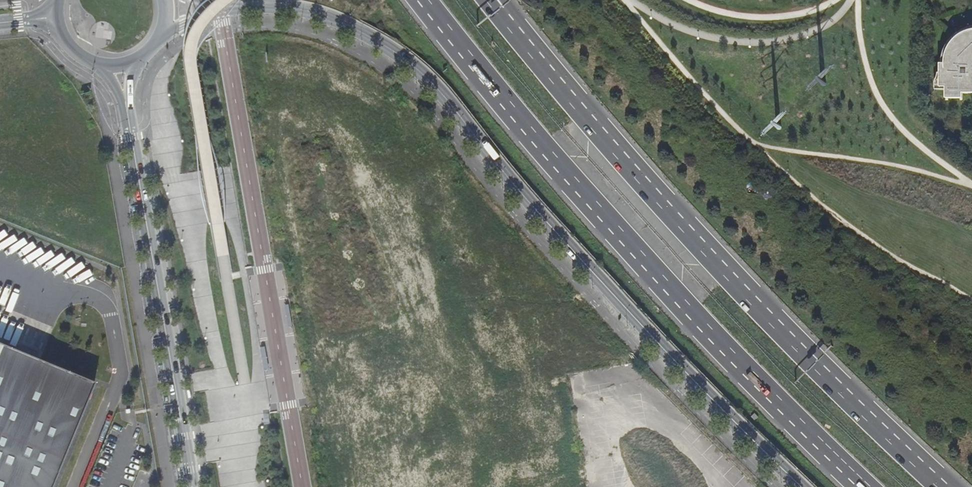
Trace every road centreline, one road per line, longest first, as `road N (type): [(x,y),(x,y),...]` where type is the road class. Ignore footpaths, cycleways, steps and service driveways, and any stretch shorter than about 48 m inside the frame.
road 1 (secondary): [(220,7),(307,11),(424,73),(557,232),(802,486)]
road 2 (trunk): [(425,0),(611,228),(861,486)]
road 3 (trunk): [(943,486),(660,203),(501,13)]
road 4 (secondary): [(120,66),(191,486)]

